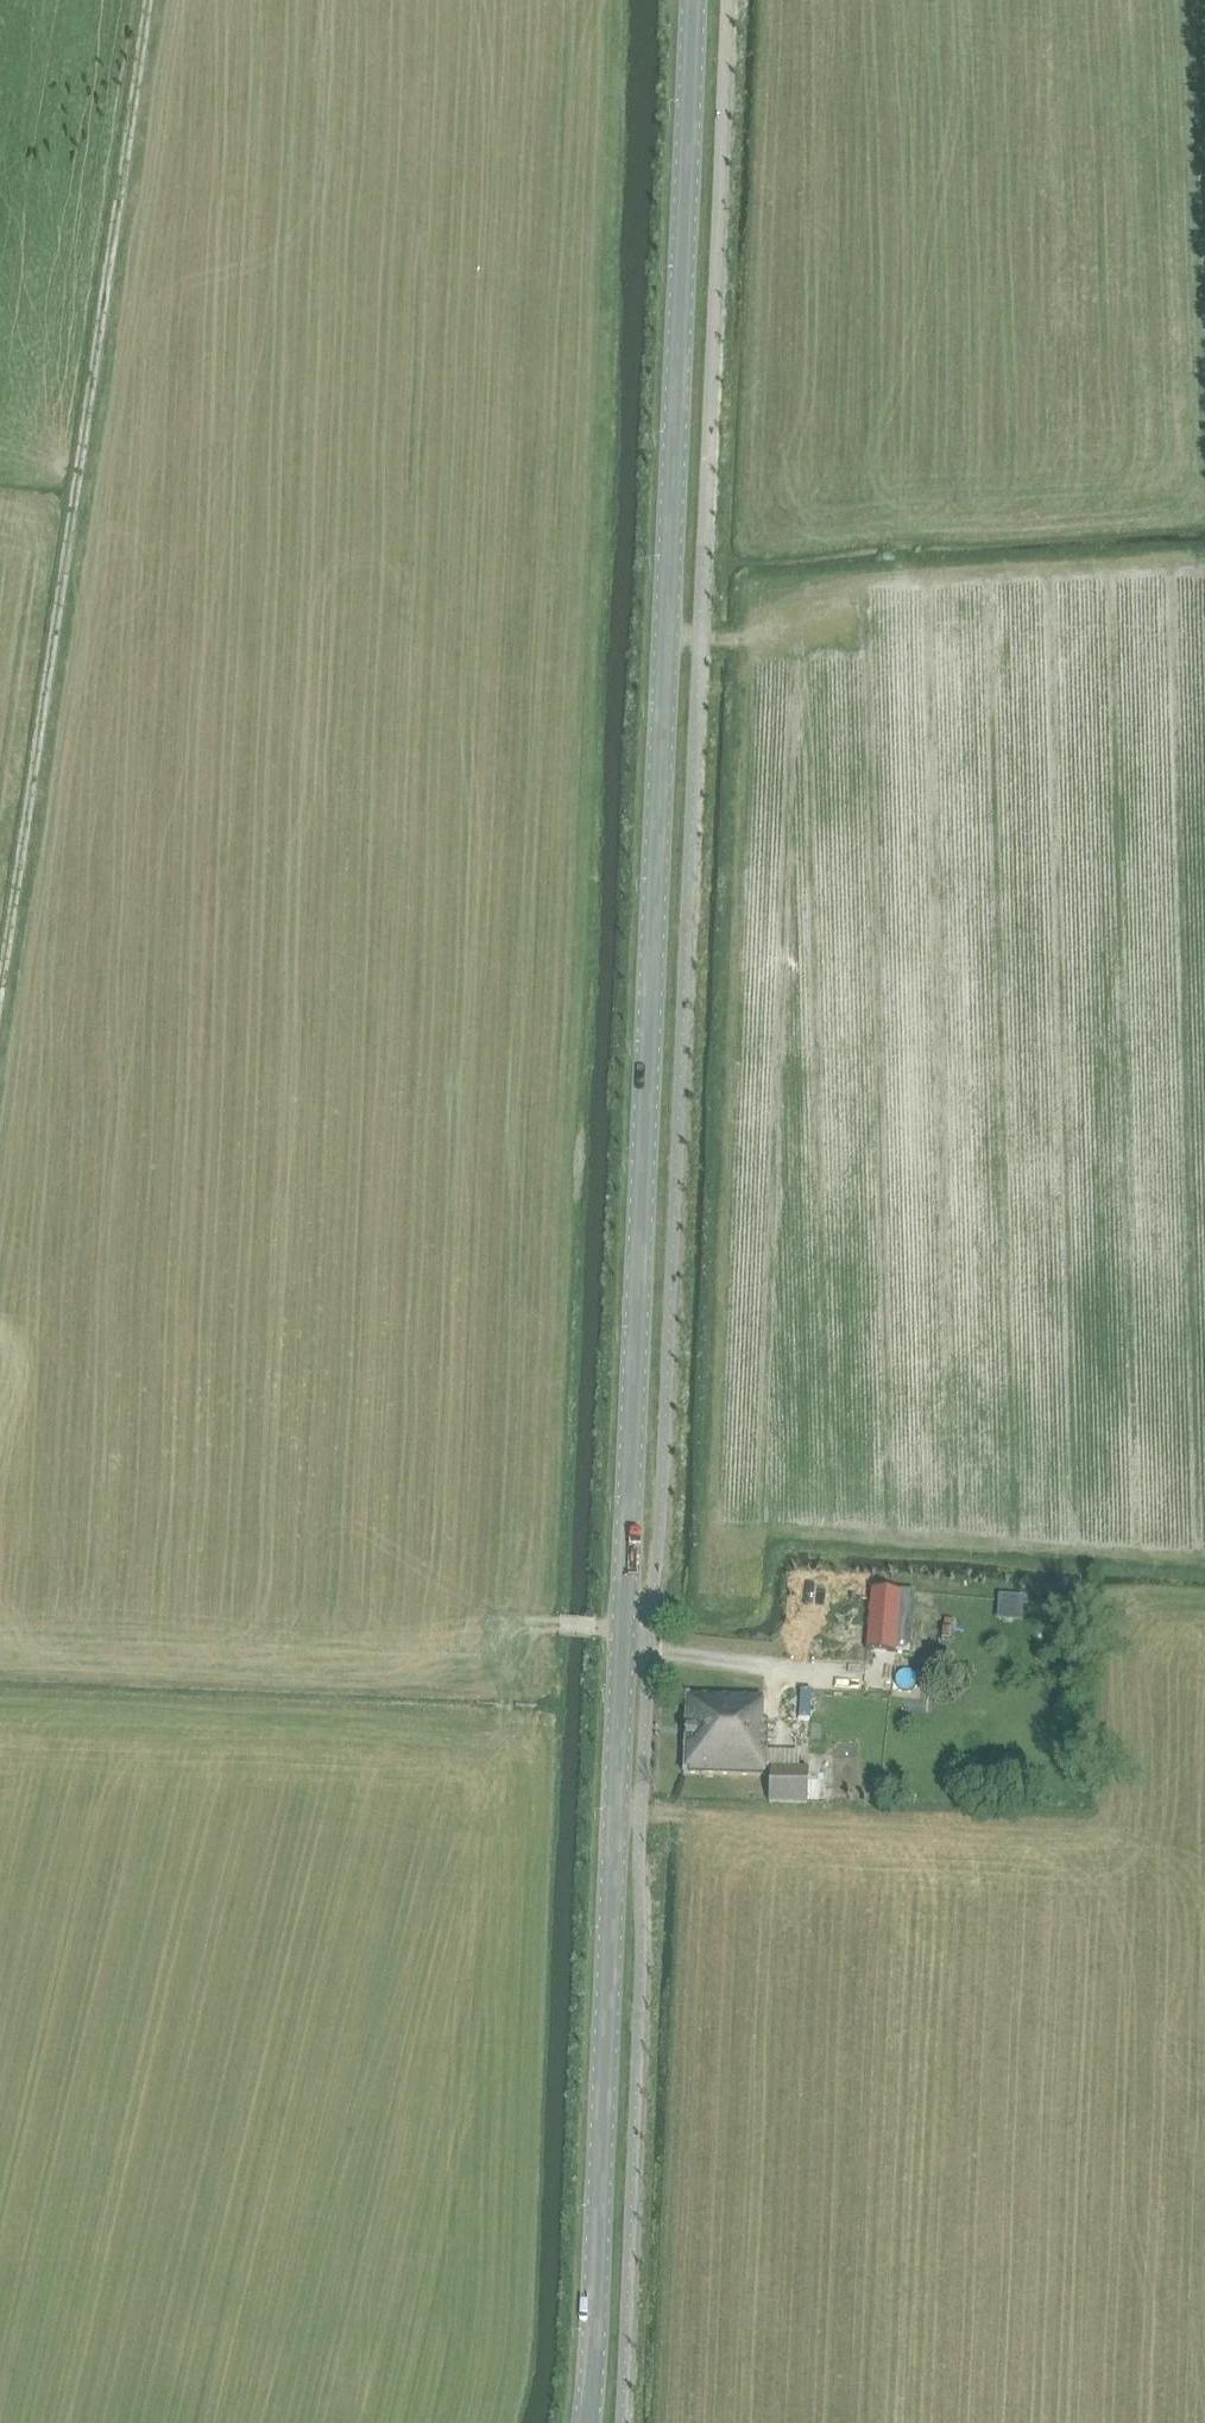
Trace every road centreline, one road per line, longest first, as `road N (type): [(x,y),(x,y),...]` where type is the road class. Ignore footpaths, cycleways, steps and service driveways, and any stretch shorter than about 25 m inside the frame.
road 1 (tertiary): [(588,2422),(694,0)]

